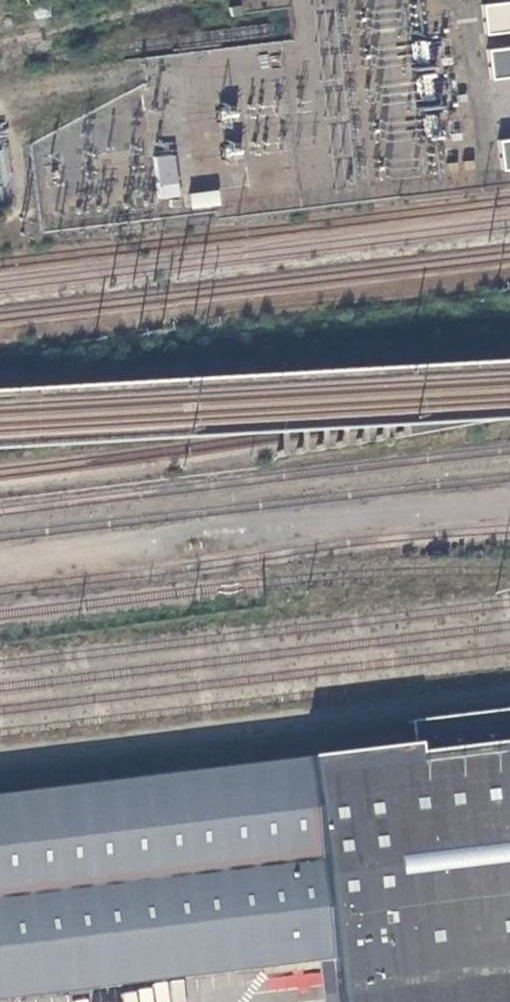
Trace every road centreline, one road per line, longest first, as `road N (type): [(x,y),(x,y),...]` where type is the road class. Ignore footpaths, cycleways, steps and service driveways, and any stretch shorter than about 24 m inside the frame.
road 1 (track): [(0,755),(509,694)]

